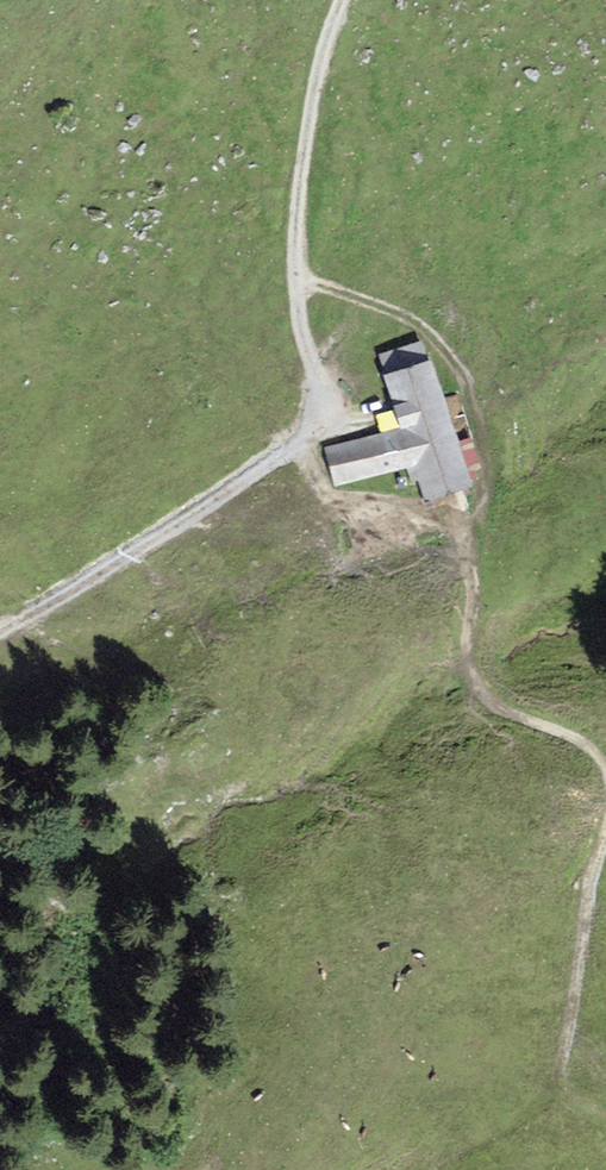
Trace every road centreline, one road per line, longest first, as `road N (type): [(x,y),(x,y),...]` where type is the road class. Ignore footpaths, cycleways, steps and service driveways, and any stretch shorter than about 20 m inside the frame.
road 1 (track): [(605,769),(568,737),(482,695),(466,650),(472,589),(453,526),(337,504),(318,487),(298,442)]
road 2 (track): [(345,0),(331,31),(296,219),(295,281),(318,392),(310,430),(298,442)]
road 3 (track): [(298,442),(0,630)]
road 4 (track): [(562,1082),(591,877),(605,829)]

